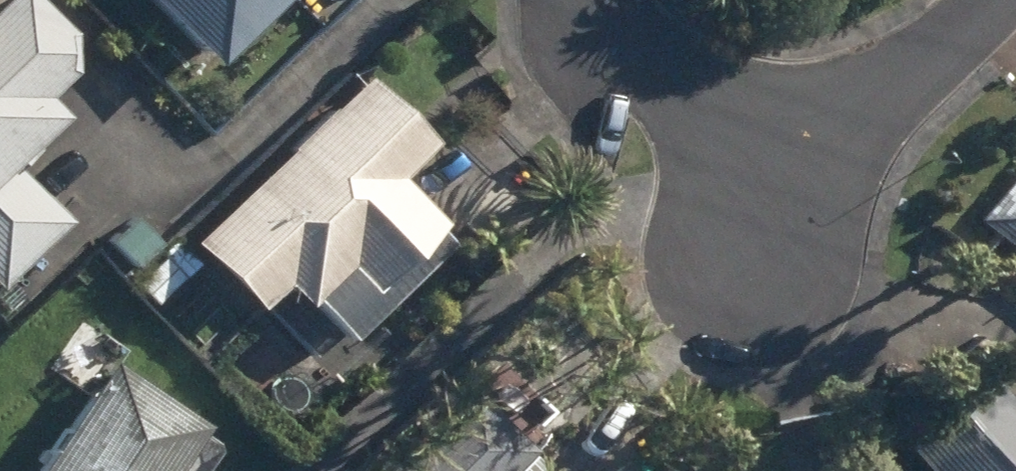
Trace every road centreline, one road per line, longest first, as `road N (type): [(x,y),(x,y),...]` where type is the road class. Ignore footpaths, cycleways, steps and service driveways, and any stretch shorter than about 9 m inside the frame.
road 1 (residential): [(767,144),(826,132),(861,111),(988,0)]
road 2 (residential): [(598,0),(687,93),(767,144)]

